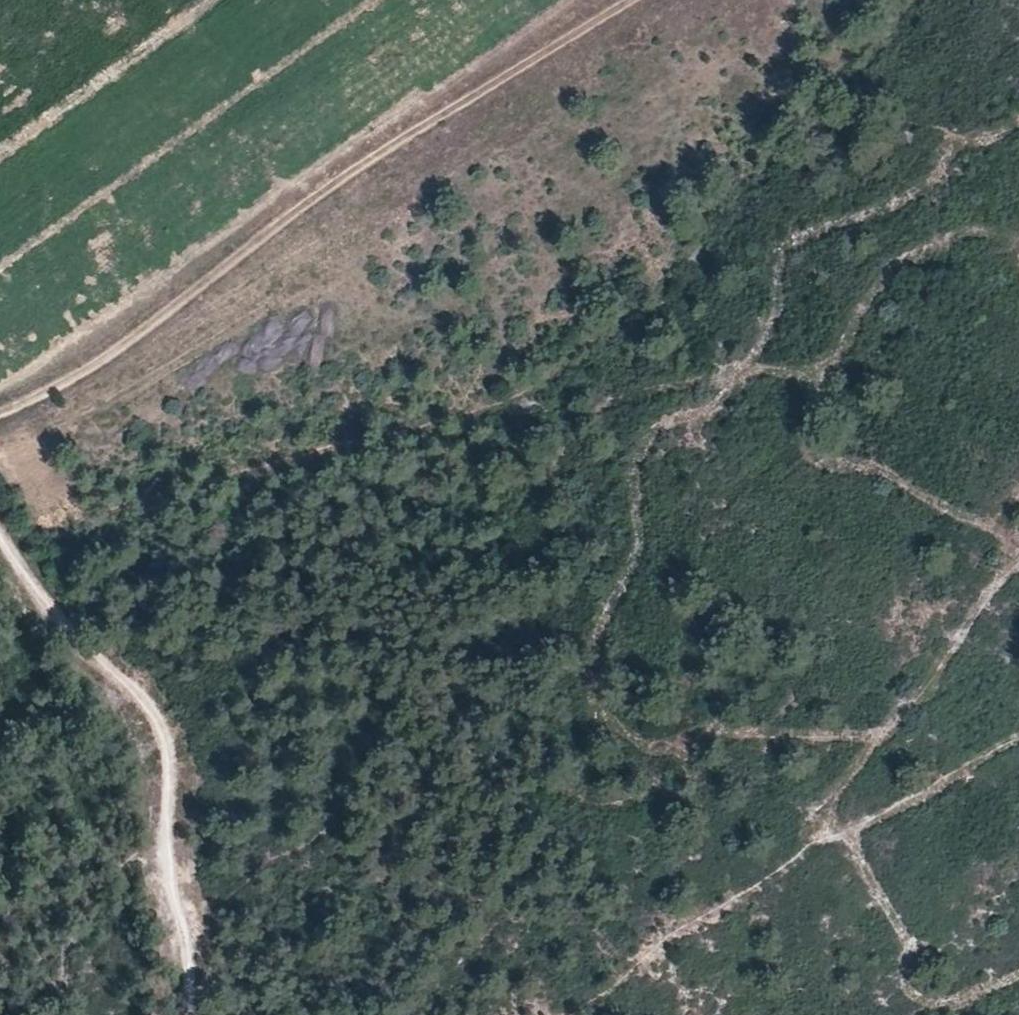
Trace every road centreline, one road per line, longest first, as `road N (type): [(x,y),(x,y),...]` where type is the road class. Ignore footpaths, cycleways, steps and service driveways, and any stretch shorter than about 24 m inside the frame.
road 1 (track): [(638,0),(316,205),(48,391),(0,407)]
road 2 (track): [(0,531),(60,636),(173,735),(165,876),(194,972),(186,1014)]

